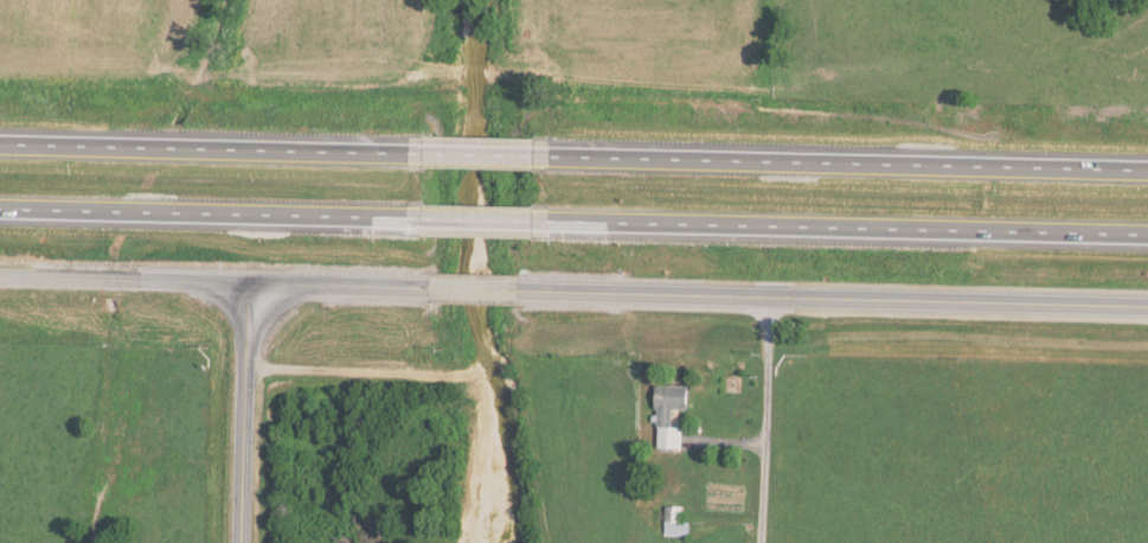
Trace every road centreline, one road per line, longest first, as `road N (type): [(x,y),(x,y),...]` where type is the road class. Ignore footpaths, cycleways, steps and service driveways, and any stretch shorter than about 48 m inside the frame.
road 1 (tertiary): [(517,292),(1147,306)]
road 2 (motorway): [(535,224),(1147,235)]
road 3 (motorway): [(1147,169),(537,154)]
road 4 (motorway): [(0,211),(425,221)]
road 5 (motorway): [(425,152),(0,145)]
road 6 (tertiary): [(243,542),(249,287)]
road 7 (tertiary): [(249,287),(0,279)]
road 8 (residential): [(769,296),(758,542)]
road 9 (tertiary): [(249,287),(428,289)]

